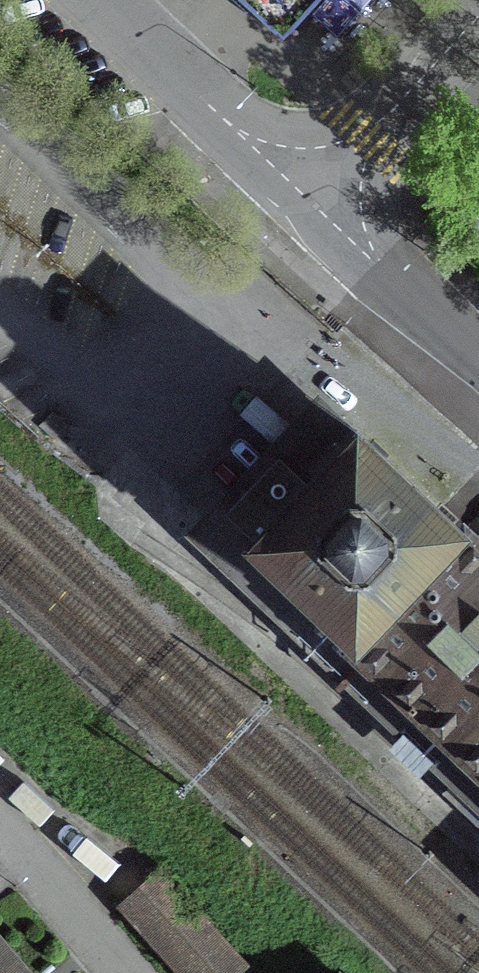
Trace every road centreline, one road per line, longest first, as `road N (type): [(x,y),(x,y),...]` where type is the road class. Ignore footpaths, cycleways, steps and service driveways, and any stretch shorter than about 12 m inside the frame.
road 1 (residential): [(94,0),(306,204)]
road 2 (residential): [(478,17),(306,204)]
road 3 (residential): [(306,204),(478,363)]
road 4 (residential): [(123,972),(0,836)]

